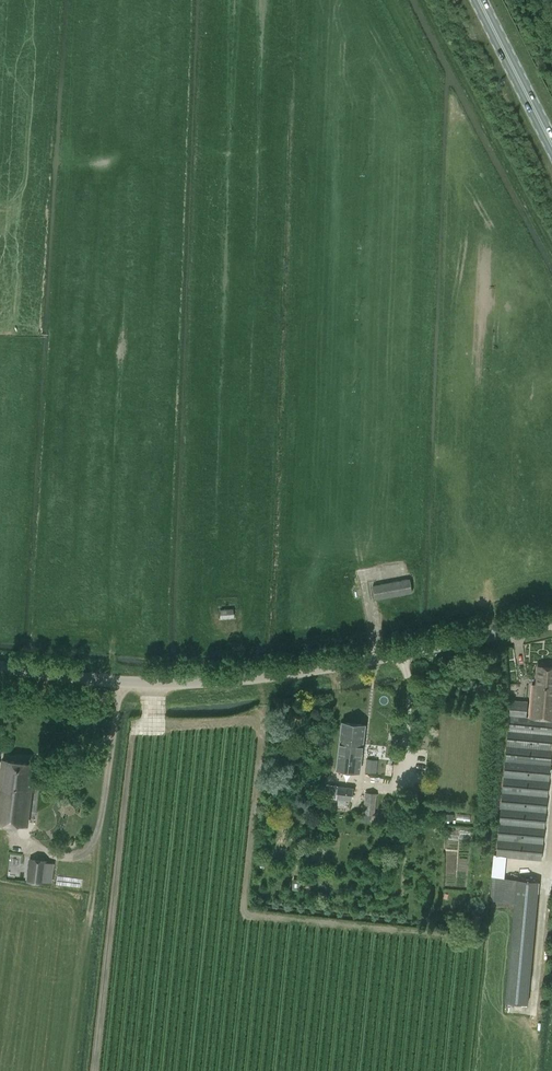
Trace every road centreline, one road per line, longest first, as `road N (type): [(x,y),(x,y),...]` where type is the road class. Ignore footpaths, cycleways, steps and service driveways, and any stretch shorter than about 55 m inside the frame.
road 1 (unclassified): [(0,667),(212,681),(551,623)]
road 2 (primary): [(551,142),(479,0)]

